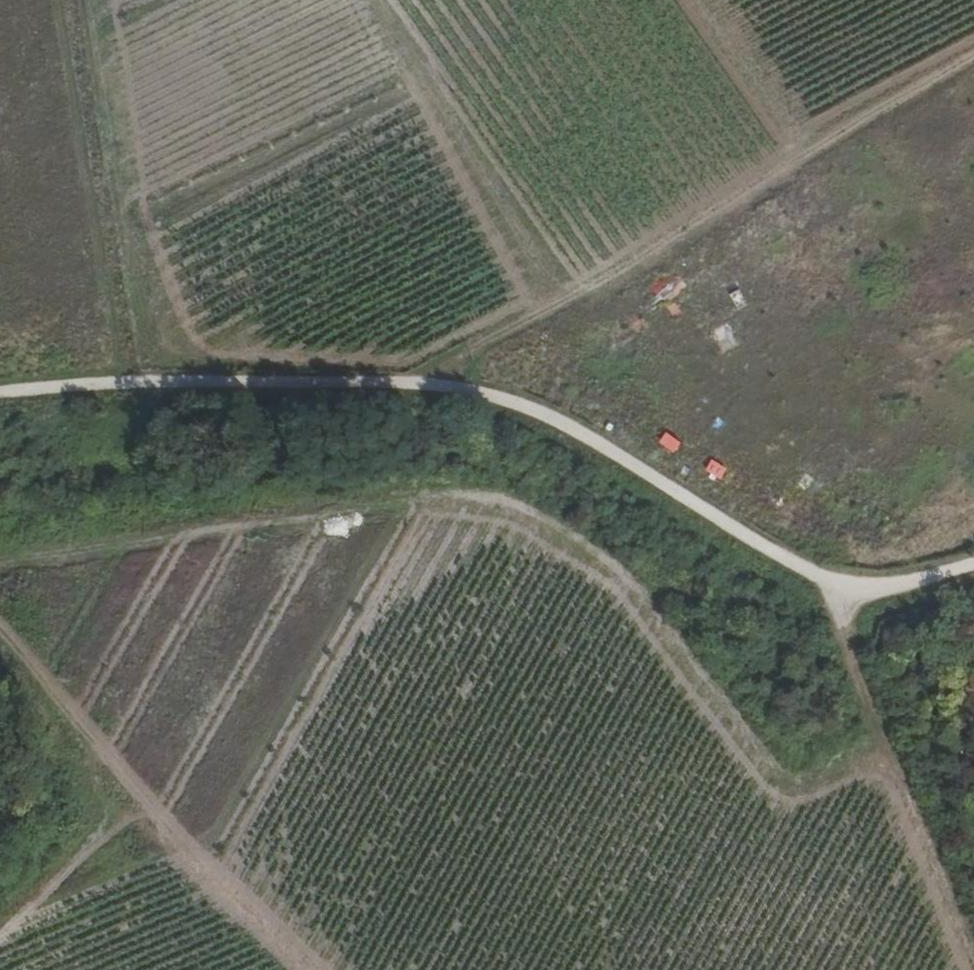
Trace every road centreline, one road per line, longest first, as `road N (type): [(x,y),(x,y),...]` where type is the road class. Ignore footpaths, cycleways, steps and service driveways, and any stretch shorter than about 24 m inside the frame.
road 1 (track): [(0,394),(143,382),(400,382),(513,400),(623,458),(778,558),(849,588),(920,581),(973,564)]
road 2 (track): [(0,556),(328,508),(494,499),(517,506),(633,586),(779,782),(801,791),(889,753)]
road 3 (track): [(400,382),(554,308),(973,64)]
road 4 (track): [(973,953),(849,656),(841,622),(849,588)]
road 5 (track): [(120,384),(57,0)]
road 6 (track): [(554,308),(481,162),(366,0)]
road 7 (track): [(314,969),(143,802)]
road 8 (track): [(0,636),(143,802)]
road 9 (track): [(807,163),(693,0)]
road 10 (track): [(143,802),(81,864),(0,916)]

